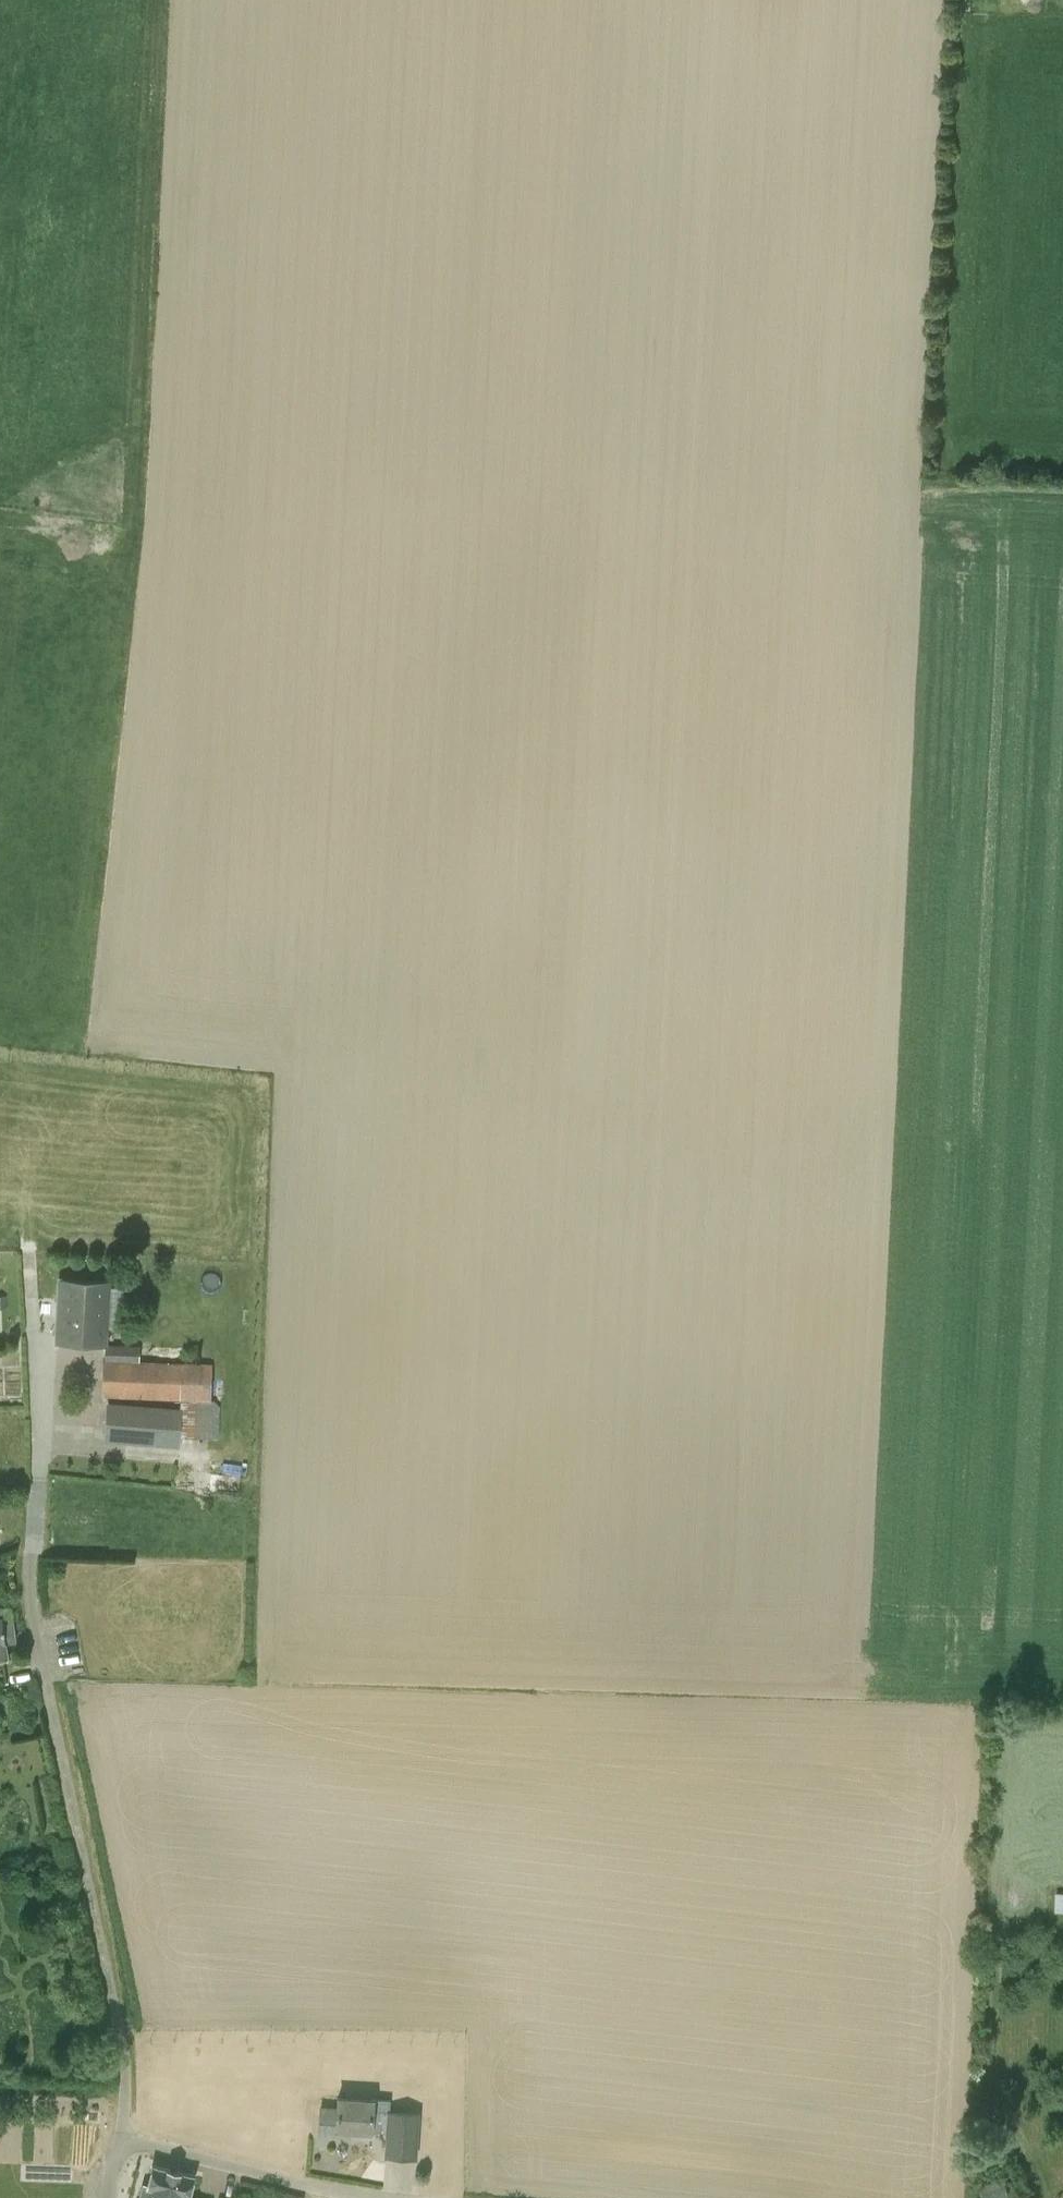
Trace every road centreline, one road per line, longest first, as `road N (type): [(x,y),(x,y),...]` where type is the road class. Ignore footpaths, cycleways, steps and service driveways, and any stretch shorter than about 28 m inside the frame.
road 1 (unclassified): [(119,2141),(124,2025),(32,1575)]
road 2 (unclassified): [(450,2197),(320,2183),(184,2146),(119,2141)]

